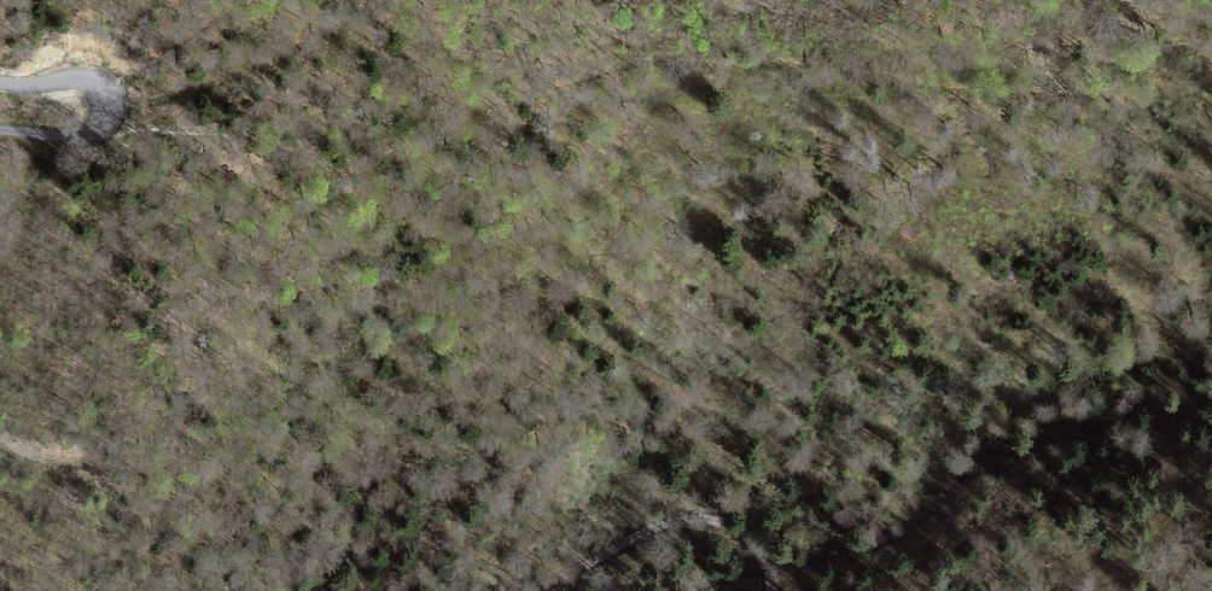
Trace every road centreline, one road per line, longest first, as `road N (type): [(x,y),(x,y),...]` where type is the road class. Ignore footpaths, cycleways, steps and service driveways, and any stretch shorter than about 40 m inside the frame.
road 1 (track): [(1211,393),(1016,443),(889,537),(771,570)]
road 2 (track): [(109,113),(242,78),(398,0)]
road 3 (unclassified): [(770,590),(771,570),(748,534),(690,518),(650,530),(539,590)]
road 4 (unclassified): [(0,130),(76,139),(99,132),(109,113),(96,87),(47,92),(0,85)]
road 5 (track): [(248,0),(103,93)]

